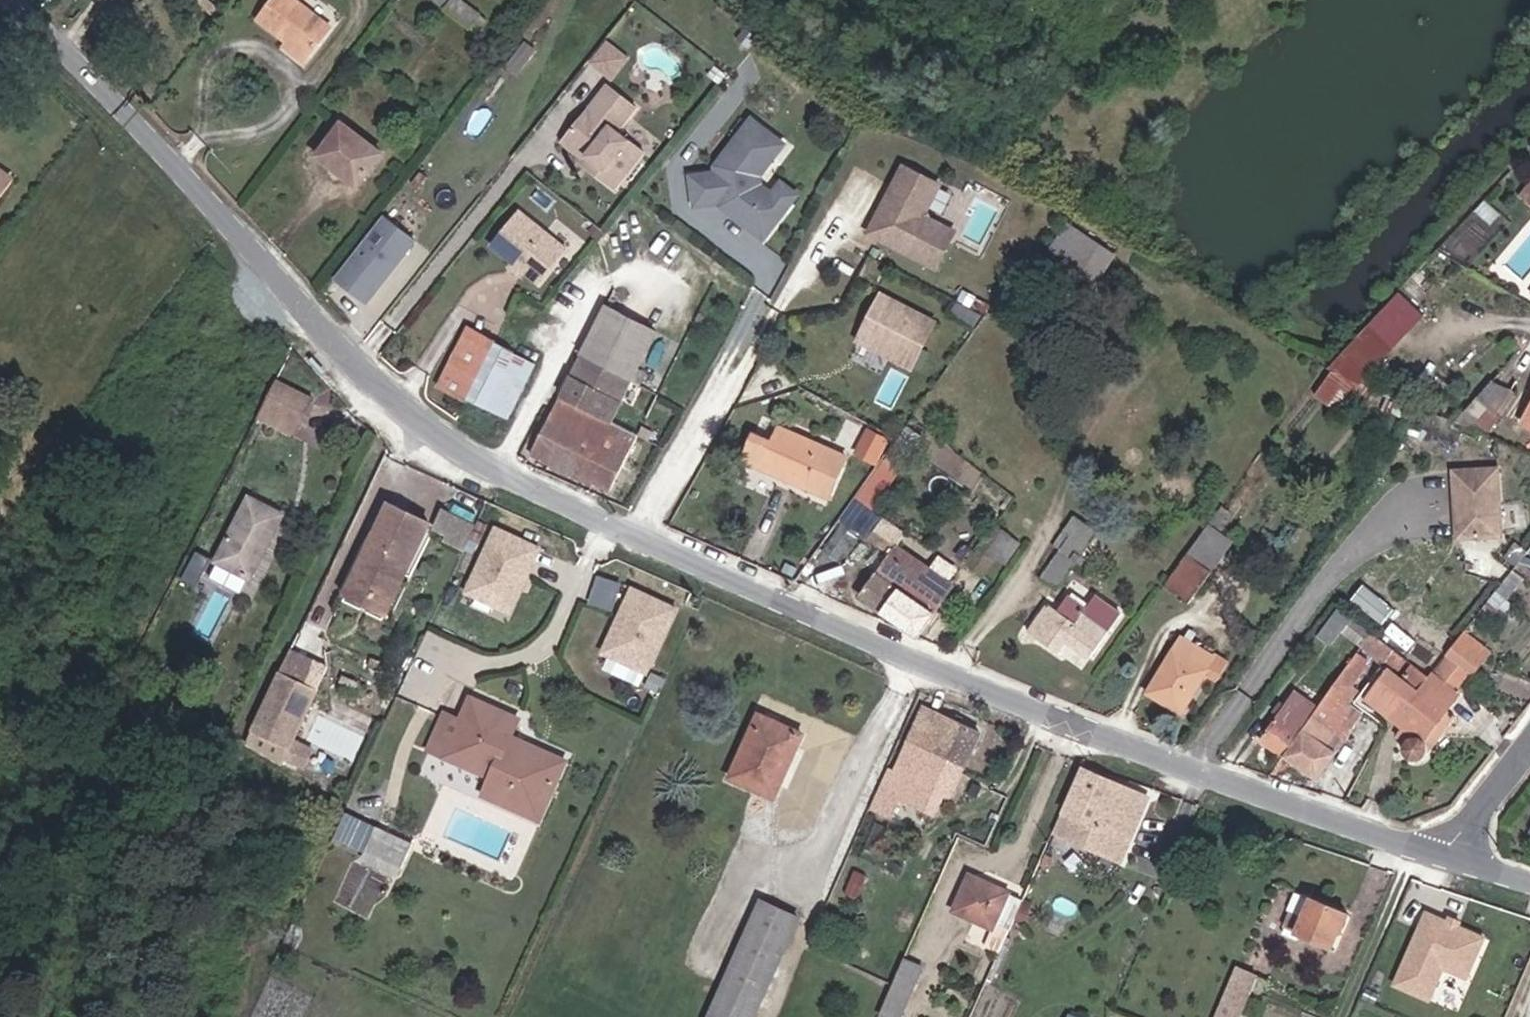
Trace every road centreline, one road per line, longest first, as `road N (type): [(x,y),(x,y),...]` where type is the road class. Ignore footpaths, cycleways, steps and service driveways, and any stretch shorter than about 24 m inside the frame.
road 1 (residential): [(12,0),(390,399),(469,455),(833,627),(1141,752),(1445,857)]
road 2 (residential): [(1529,745),(1445,857)]

